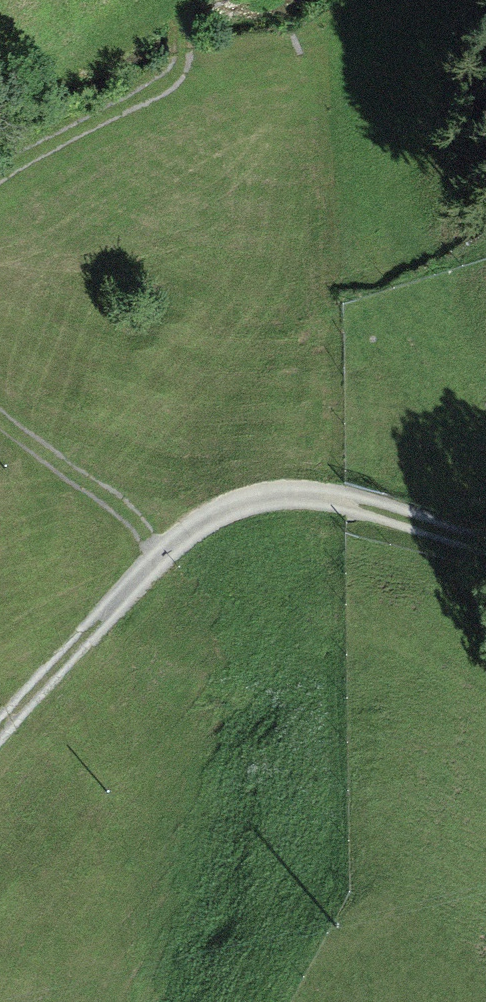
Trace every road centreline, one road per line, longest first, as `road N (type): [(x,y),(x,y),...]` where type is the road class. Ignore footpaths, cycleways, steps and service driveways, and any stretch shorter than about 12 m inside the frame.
road 1 (track): [(157,560),(223,506),(290,495),(366,506),(485,543)]
road 2 (track): [(0,729),(157,560)]
road 3 (track): [(0,417),(149,535),(157,560)]
road 4 (track): [(173,77),(0,175)]

